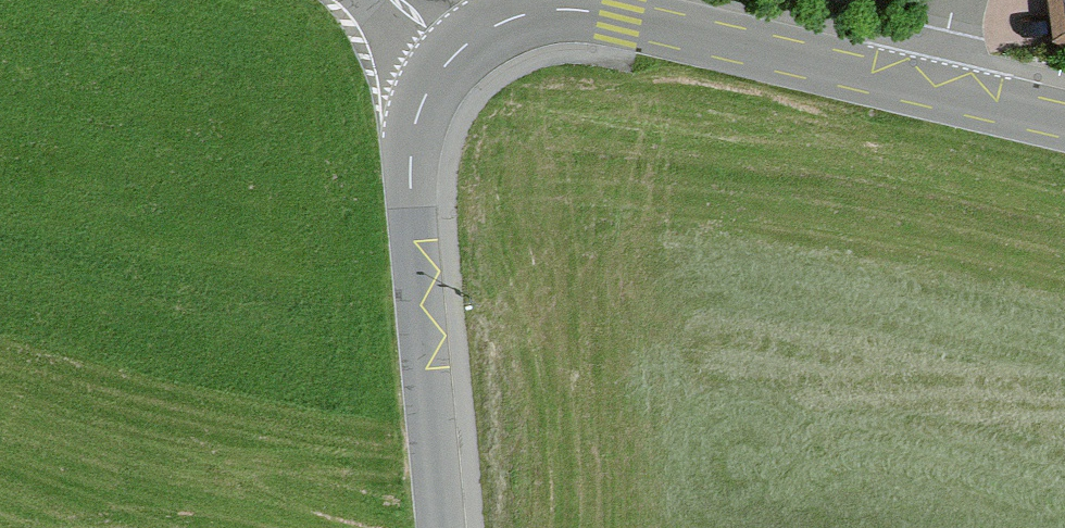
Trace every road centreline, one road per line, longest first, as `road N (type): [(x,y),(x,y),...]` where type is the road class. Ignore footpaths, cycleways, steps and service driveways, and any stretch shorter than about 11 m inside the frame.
road 1 (tertiary): [(456,49),(529,17),(586,11),(935,93)]
road 2 (tertiary): [(440,527),(409,194),(421,96),(456,49)]
road 3 (tertiary): [(935,93),(1064,123)]

